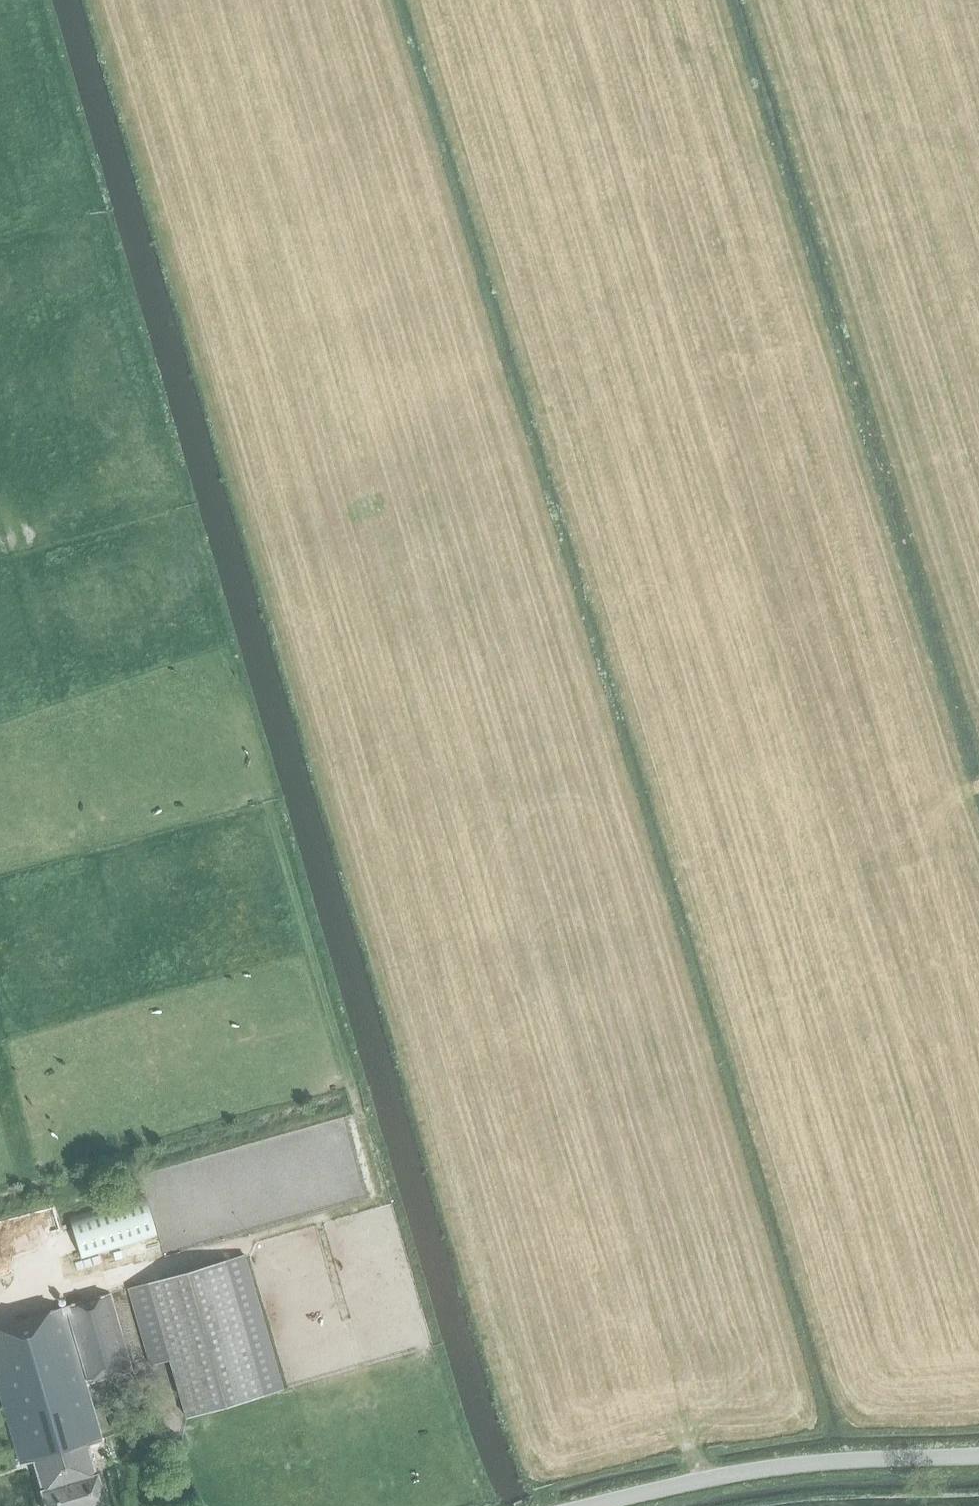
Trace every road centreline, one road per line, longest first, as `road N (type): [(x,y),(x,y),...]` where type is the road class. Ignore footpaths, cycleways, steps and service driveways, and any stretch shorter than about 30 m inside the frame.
road 1 (unclassified): [(586,1505),(705,1477),(978,1453)]

